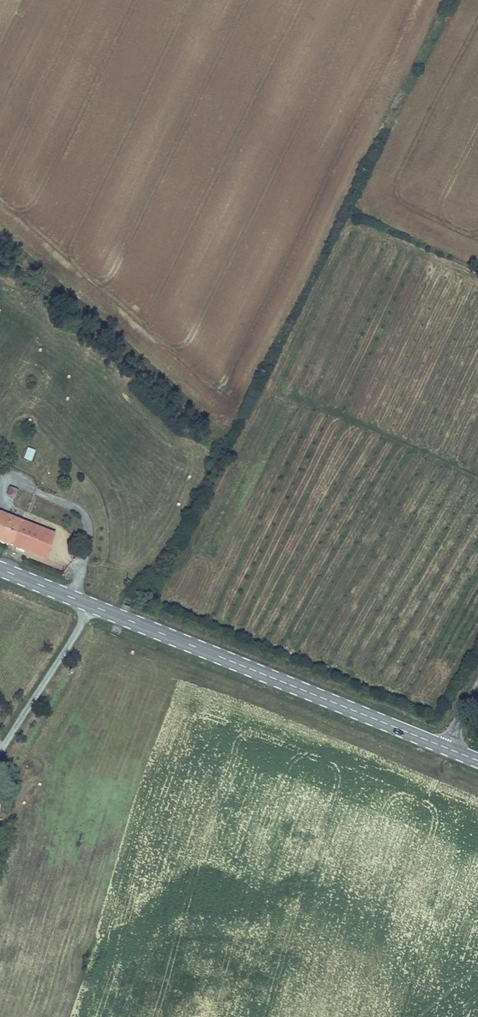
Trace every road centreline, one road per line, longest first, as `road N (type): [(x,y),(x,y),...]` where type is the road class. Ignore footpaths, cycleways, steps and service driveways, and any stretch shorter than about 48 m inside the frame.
road 1 (primary): [(0,570),(445,749)]

